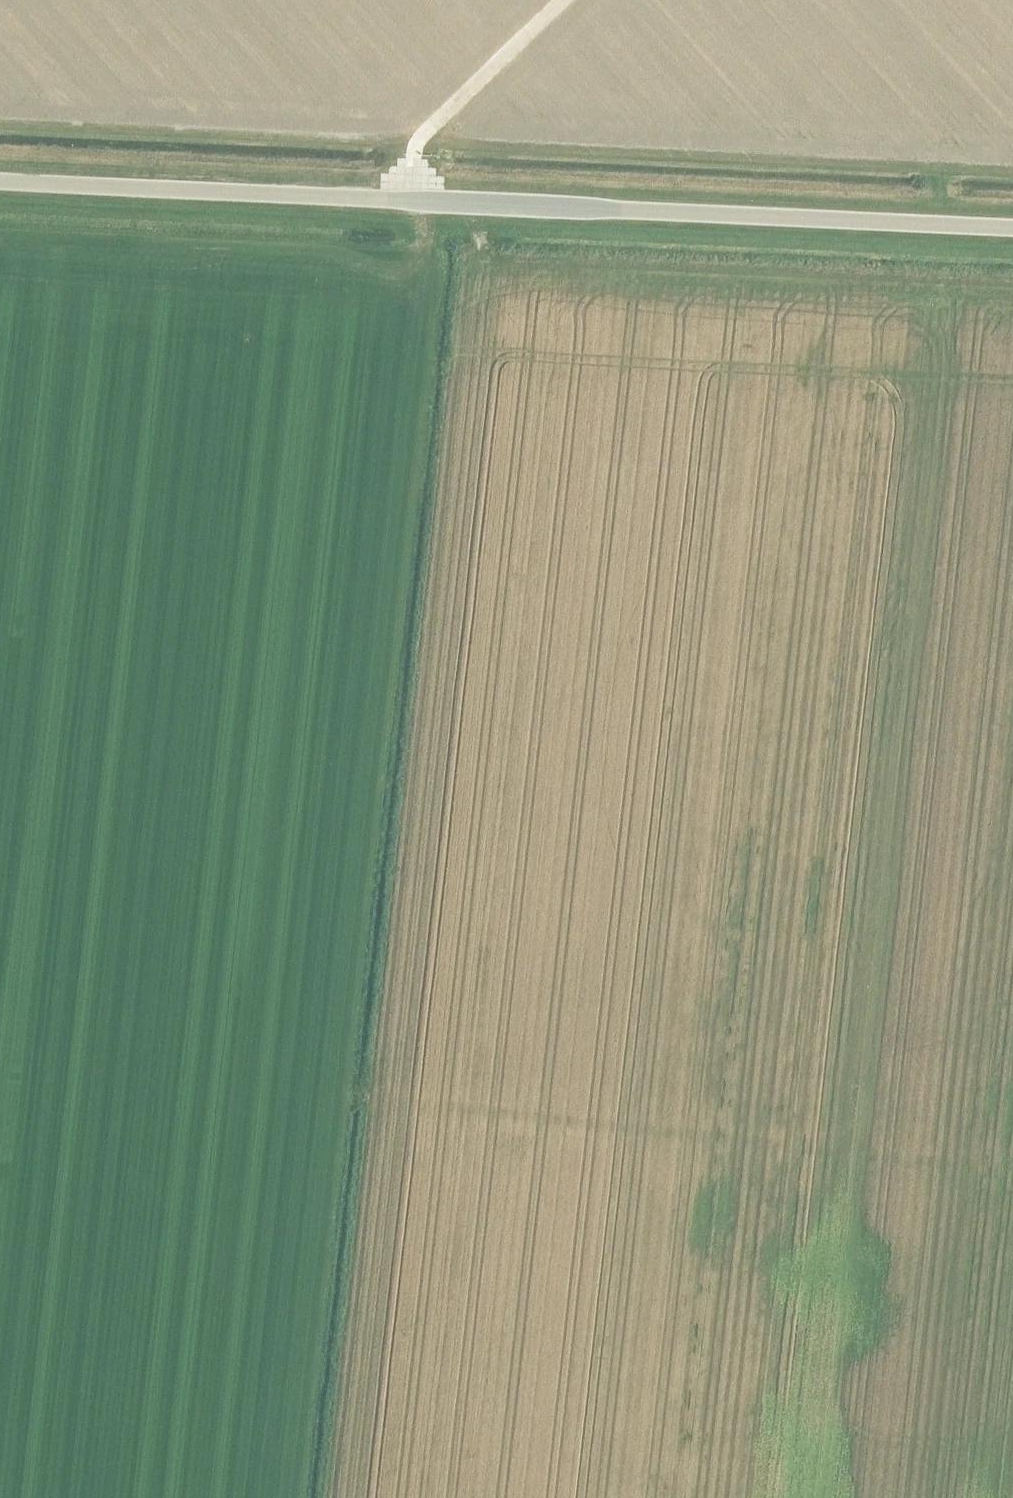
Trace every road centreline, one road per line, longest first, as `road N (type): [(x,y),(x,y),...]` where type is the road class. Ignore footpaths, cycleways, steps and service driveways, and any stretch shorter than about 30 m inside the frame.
road 1 (unclassified): [(1012,227),(0,180)]

